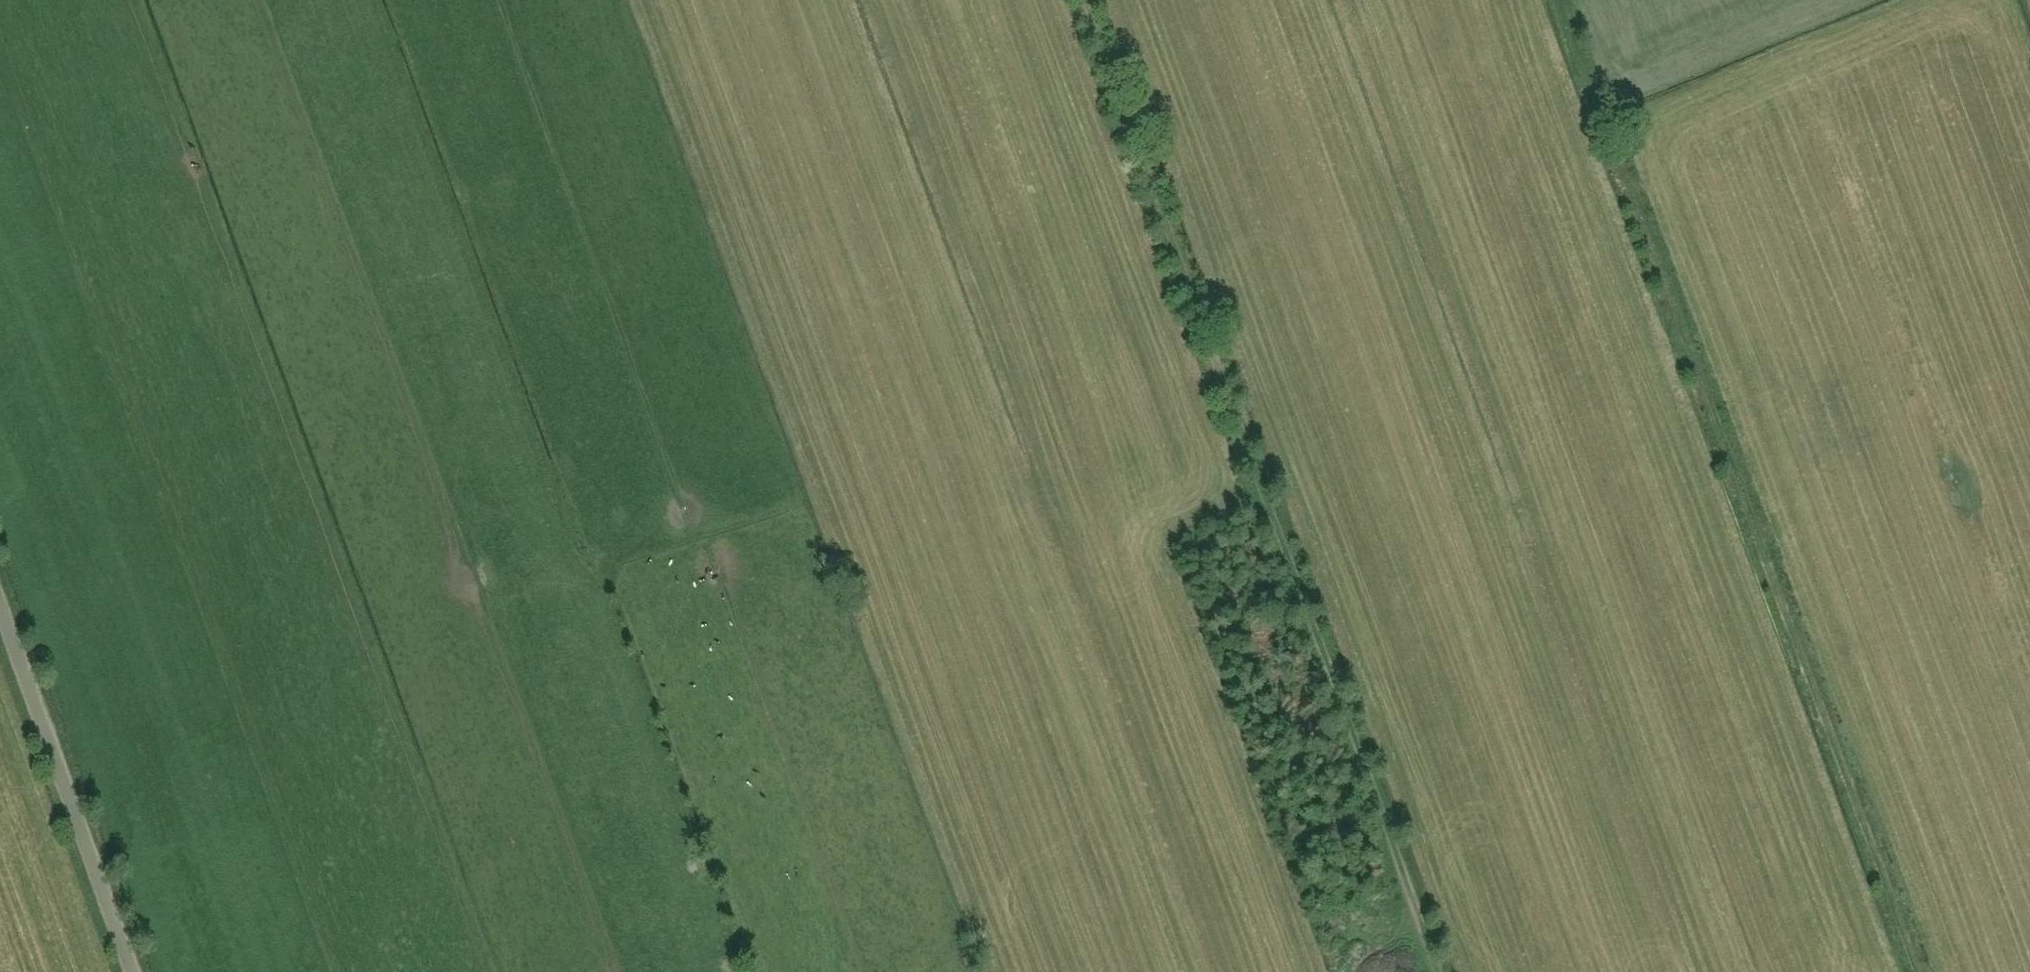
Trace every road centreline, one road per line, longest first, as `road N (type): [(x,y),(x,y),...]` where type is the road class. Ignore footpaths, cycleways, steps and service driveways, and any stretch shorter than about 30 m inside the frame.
road 1 (unclassified): [(139,971),(0,581)]

